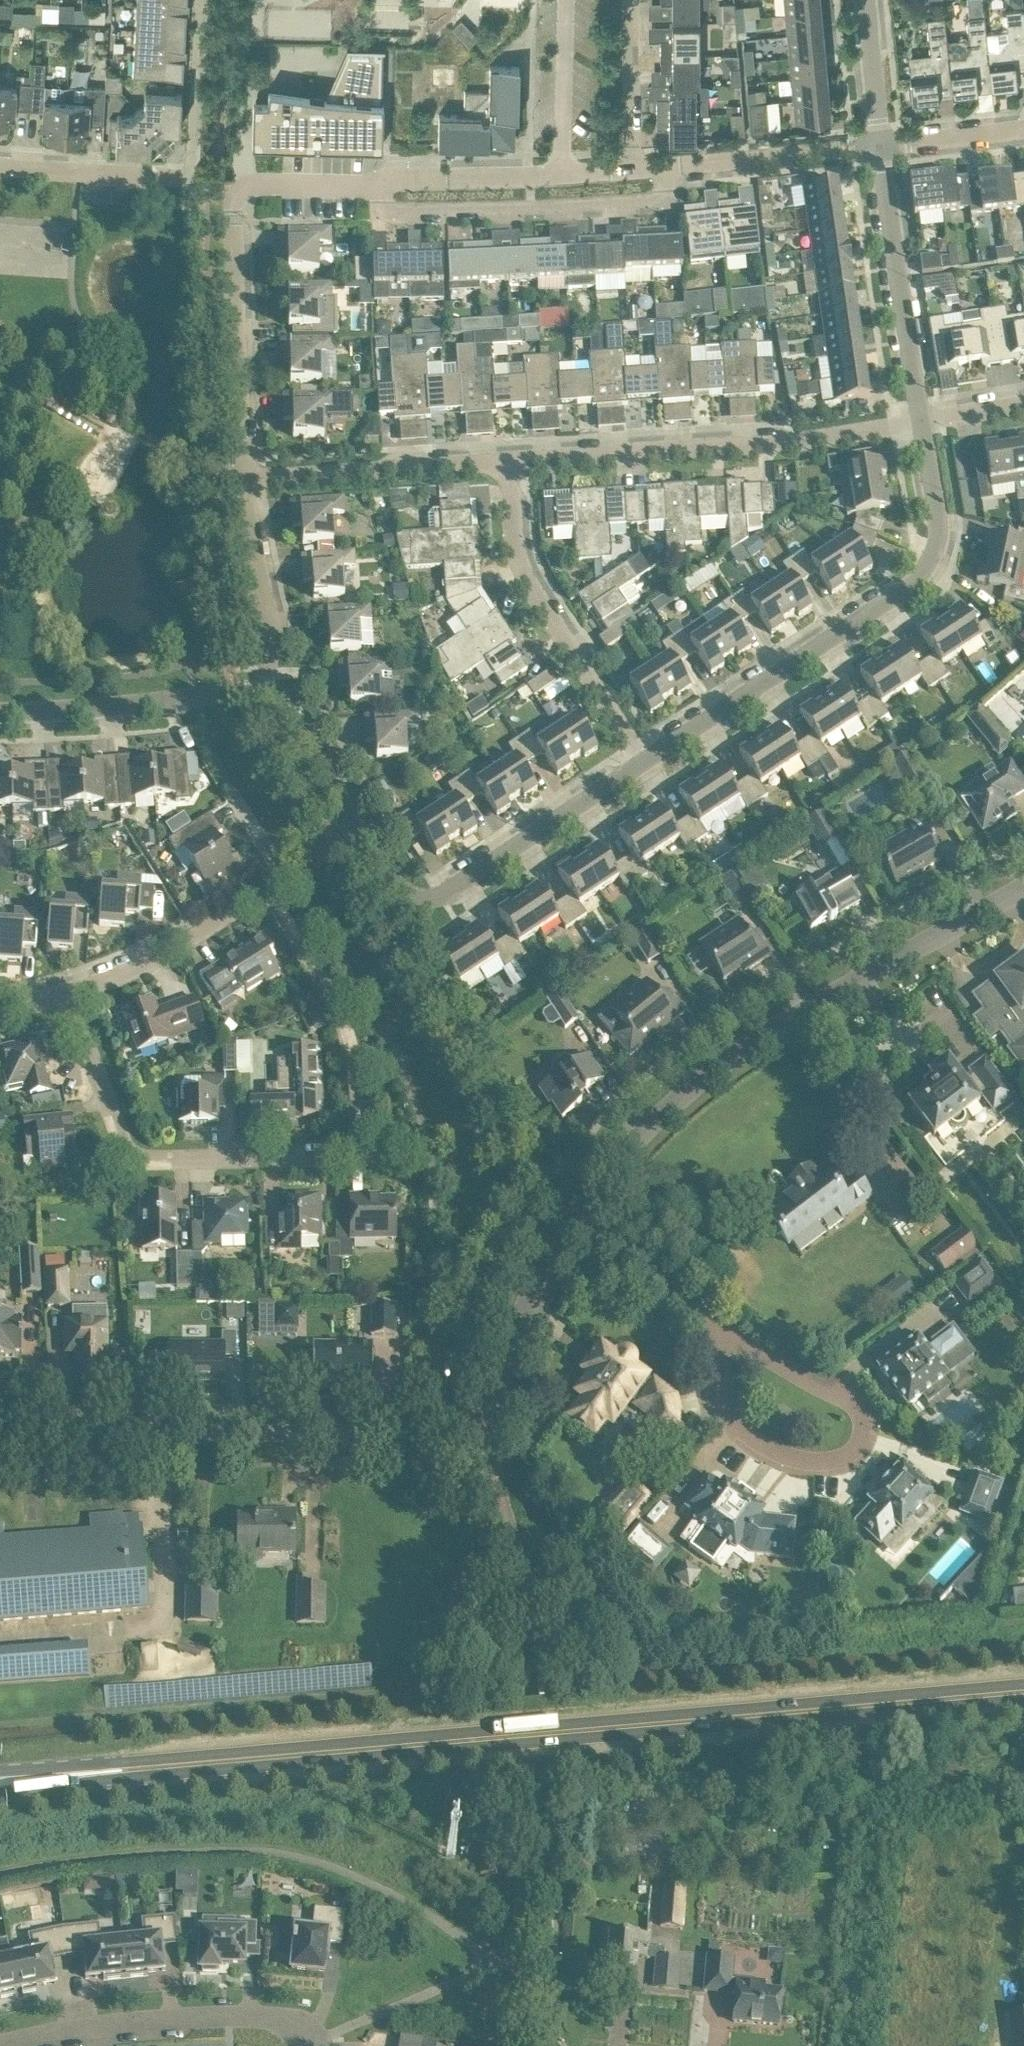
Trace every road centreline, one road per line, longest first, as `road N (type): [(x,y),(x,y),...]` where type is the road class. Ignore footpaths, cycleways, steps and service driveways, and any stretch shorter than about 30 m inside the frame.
road 1 (primary): [(1023,1691),(100,1771)]
road 2 (residential): [(266,889),(350,1036),(359,1080),(353,1155),(135,1154),(70,987)]
road 3 (residential): [(578,1209),(611,1164),(688,1090),(772,1031),(1023,885)]
road 4 (residential): [(644,761),(922,574),(940,516),(920,419)]
road 5 (unclassified): [(479,1417),(437,1432),(0,1430)]
road 6 (residential): [(706,1325),(850,1400),(862,1422),(852,1455),(812,1465),(786,1463),(760,1445),(734,1420),(713,1341)]
road 7 (residential): [(243,479),(238,194),(256,183),(381,181)]
road 8 (residential): [(505,461),(807,439),(920,419)]
road 9 (residential): [(357,828),(401,891),(439,901),(644,761)]
road 10 (residential): [(0,163),(185,174),(202,0)]
road 11 (residential): [(644,761),(524,576),(505,461)]
road 12 (residential): [(381,181),(395,212),(654,200),(668,193),(667,168)]
road 13 (residential): [(312,2045),(293,2025),(236,2017),(114,2026),(4,2045)]
road 14 (residential): [(920,419),(881,146)]
road 15 (residential): [(265,693),(0,710)]
road 16 (residential): [(243,479),(505,461)]
road 17 (residential): [(479,1417),(578,1209)]
road 18 (residential): [(70,987),(135,964),(266,889)]
road 19 (residential): [(265,693),(274,643),(243,479)]
road 20 (residential): [(667,168),(881,146)]
road 21 (residential): [(381,181),(570,174)]
road 22 (residential): [(570,0),(570,174)]
road 23 (residential): [(706,1325),(690,1300),(578,1209)]
road 24 (residential): [(631,0),(634,169)]
road 25 (residential): [(357,828),(265,693)]
road 26 (residential): [(881,146),(867,0)]
road 27 (residential): [(881,146),(1023,128)]

